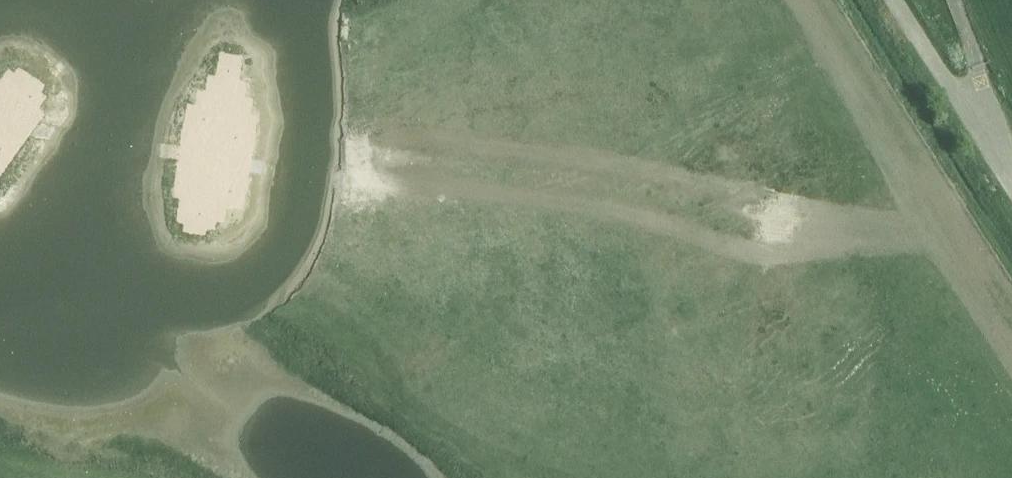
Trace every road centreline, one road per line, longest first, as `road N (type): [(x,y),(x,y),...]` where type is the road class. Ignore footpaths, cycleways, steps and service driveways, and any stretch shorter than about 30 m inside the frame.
road 1 (unclassified): [(1011,187),(895,0)]

